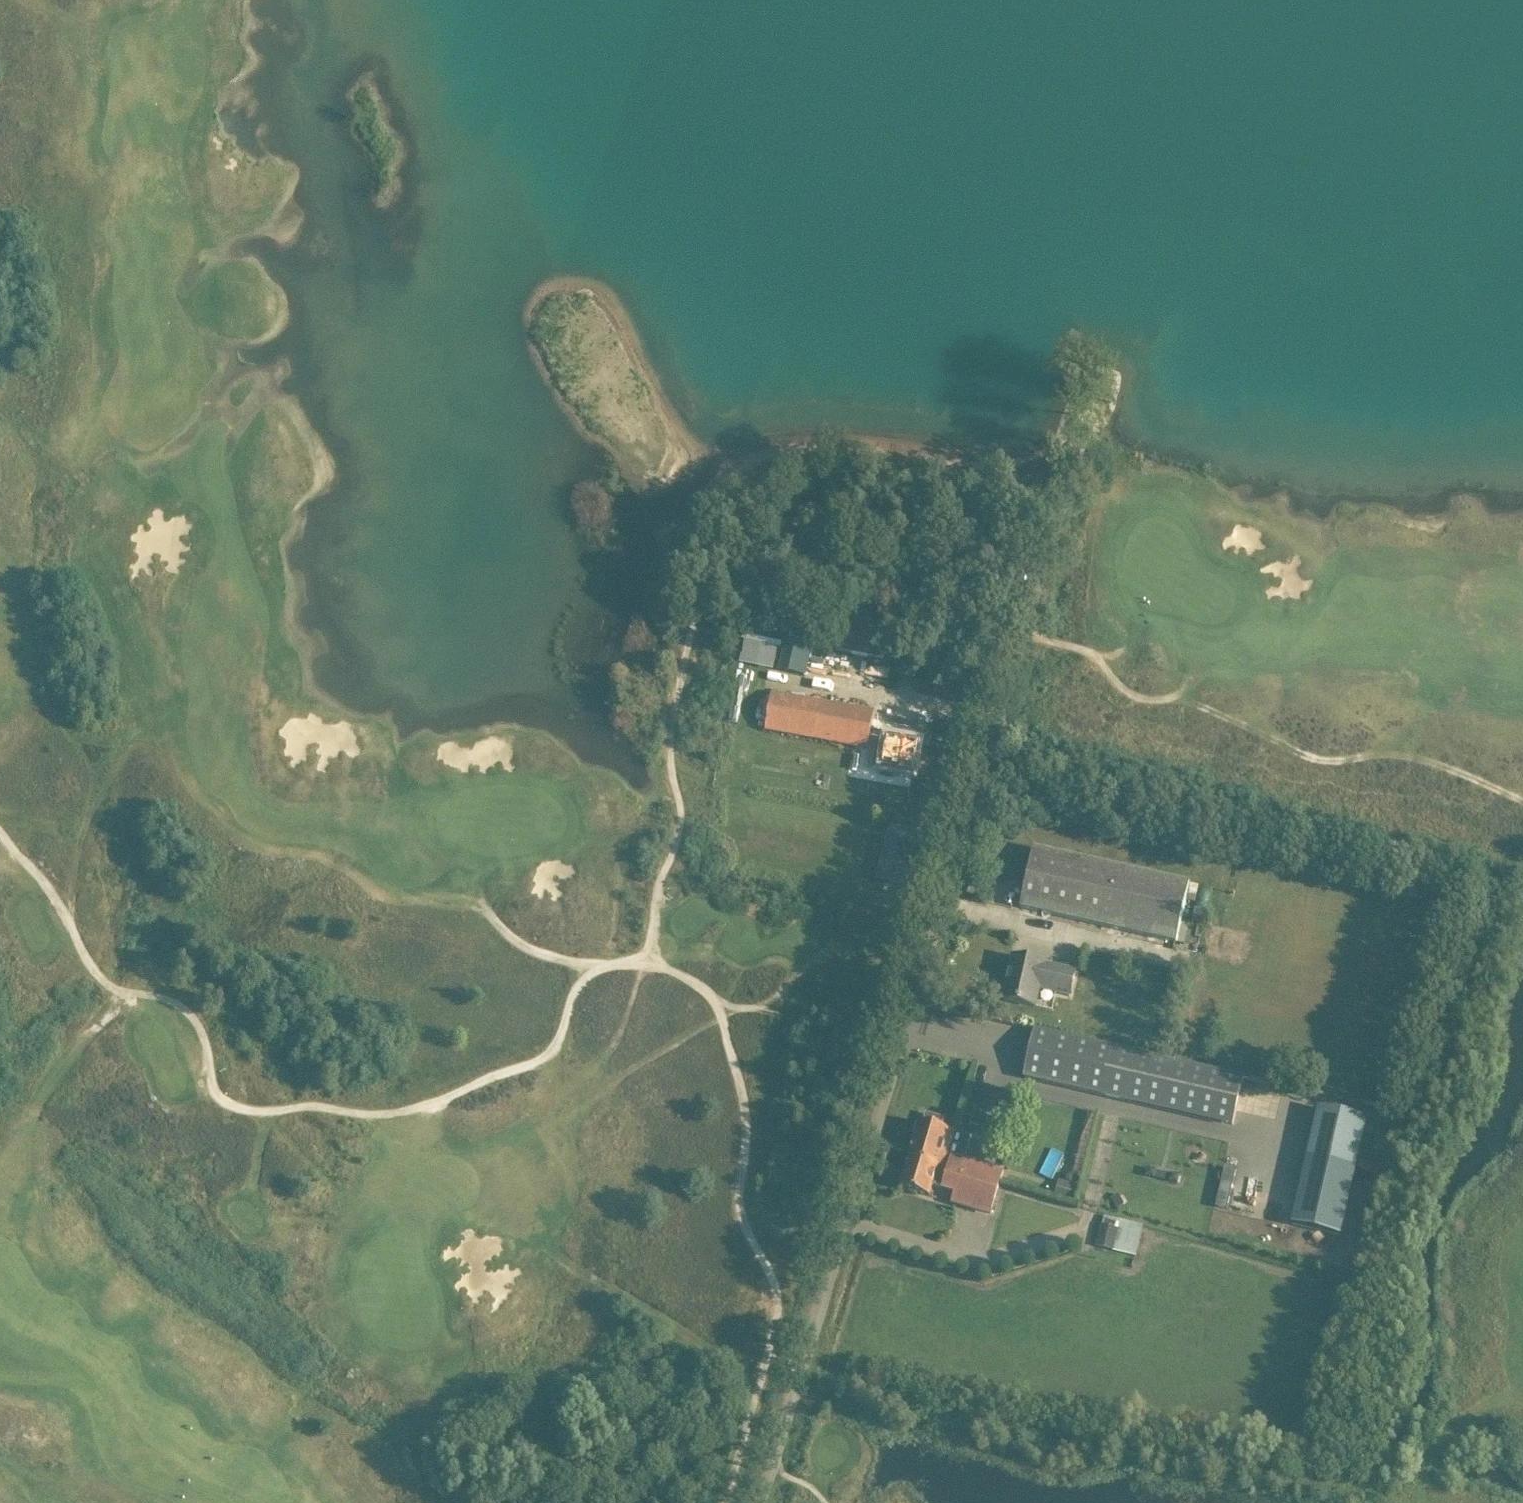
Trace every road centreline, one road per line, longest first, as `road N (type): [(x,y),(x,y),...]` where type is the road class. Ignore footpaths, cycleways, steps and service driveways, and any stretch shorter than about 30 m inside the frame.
road 1 (unclassified): [(753,1502),(1002,697)]

